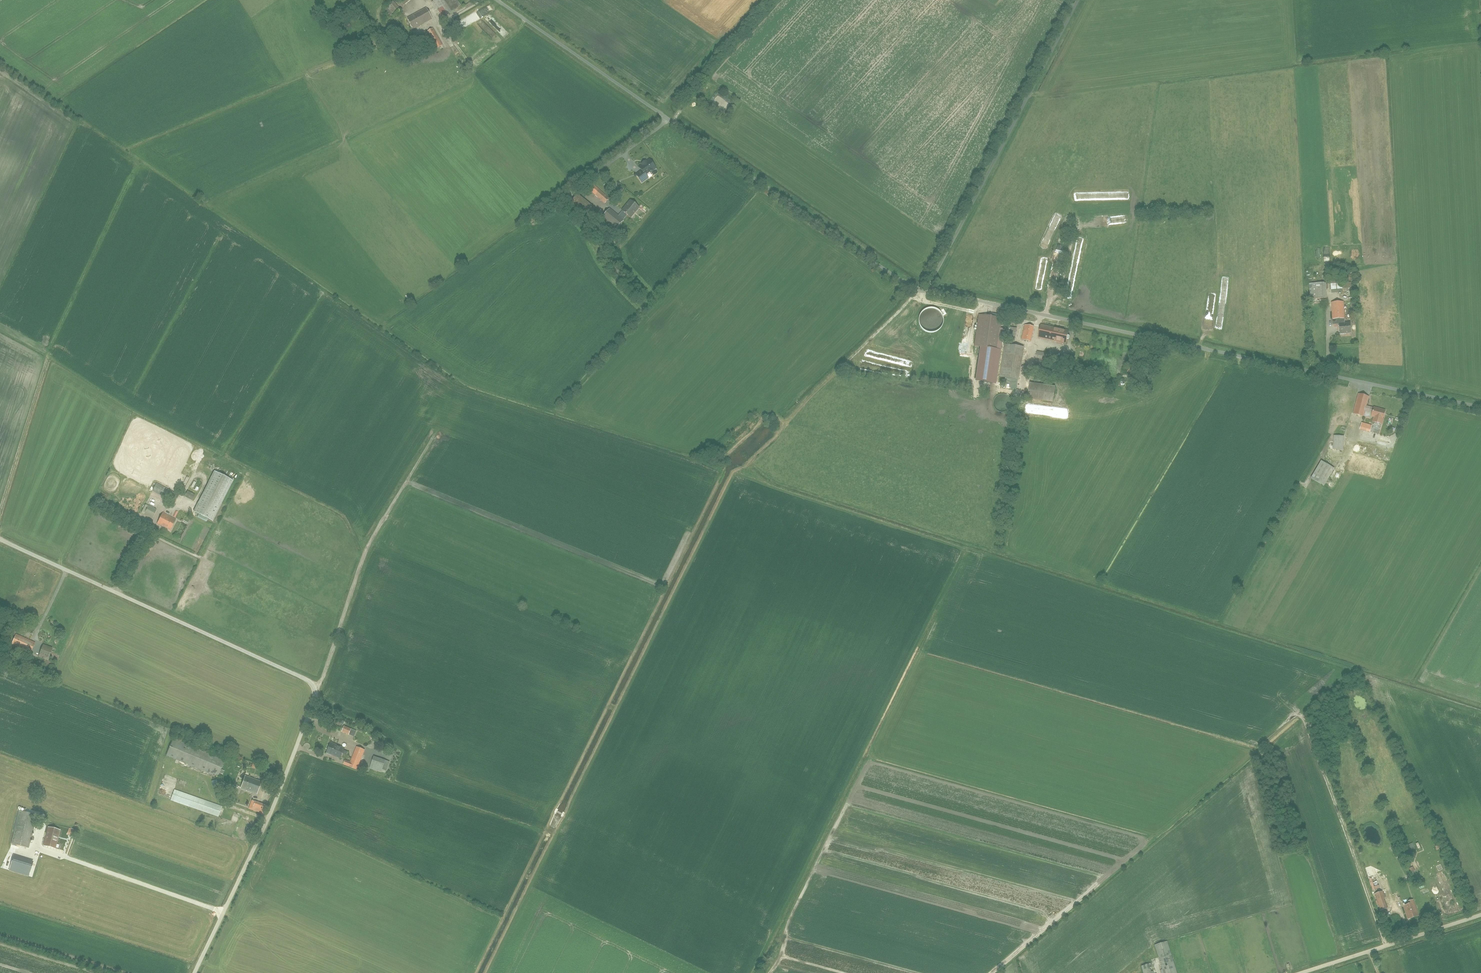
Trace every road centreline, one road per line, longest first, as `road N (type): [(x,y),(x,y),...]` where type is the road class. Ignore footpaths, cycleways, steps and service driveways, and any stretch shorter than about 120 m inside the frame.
road 1 (residential): [(496,0),(912,288),(1480,408)]
road 2 (unclassified): [(194,972),(272,809),(314,700),(312,683),(0,539)]
road 3 (track): [(314,690),(368,549),(454,405)]
road 4 (track): [(777,417),(787,422),(918,290)]
road 5 (track): [(0,906),(186,966)]
road 6 (unclassified): [(1300,972),(1480,915)]
road 7 (track): [(121,972),(0,935)]

